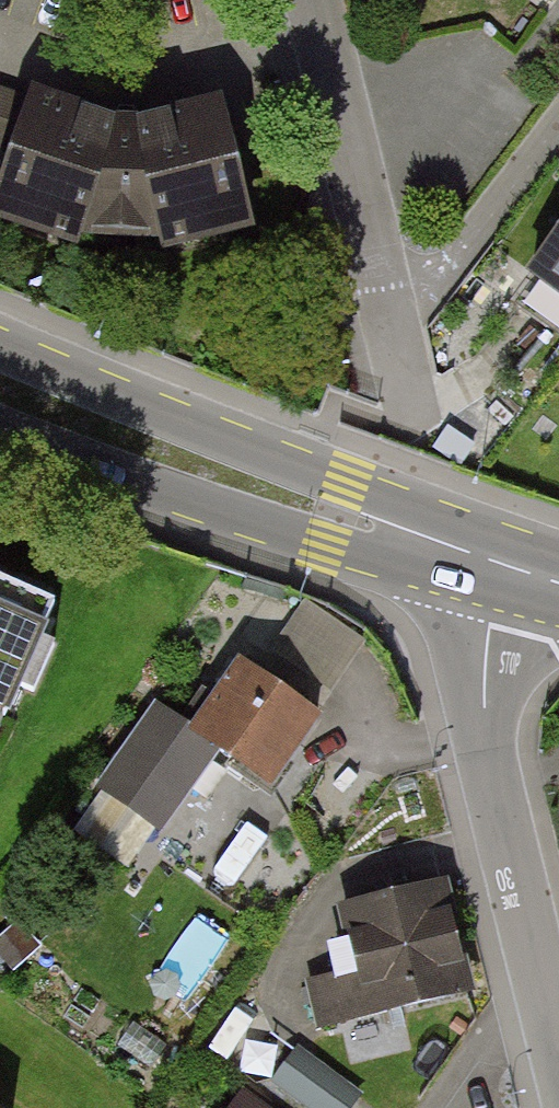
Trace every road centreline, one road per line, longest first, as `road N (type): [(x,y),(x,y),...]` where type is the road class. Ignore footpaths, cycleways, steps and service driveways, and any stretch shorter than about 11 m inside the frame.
road 1 (primary): [(506,568),(348,484),(0,340)]
road 2 (primary): [(0,430),(325,545),(506,568)]
road 3 (residential): [(558,1041),(484,734),(488,625),(506,568)]
road 4 (residential): [(394,342),(312,0)]
road 5 (residential): [(394,342),(558,124)]

